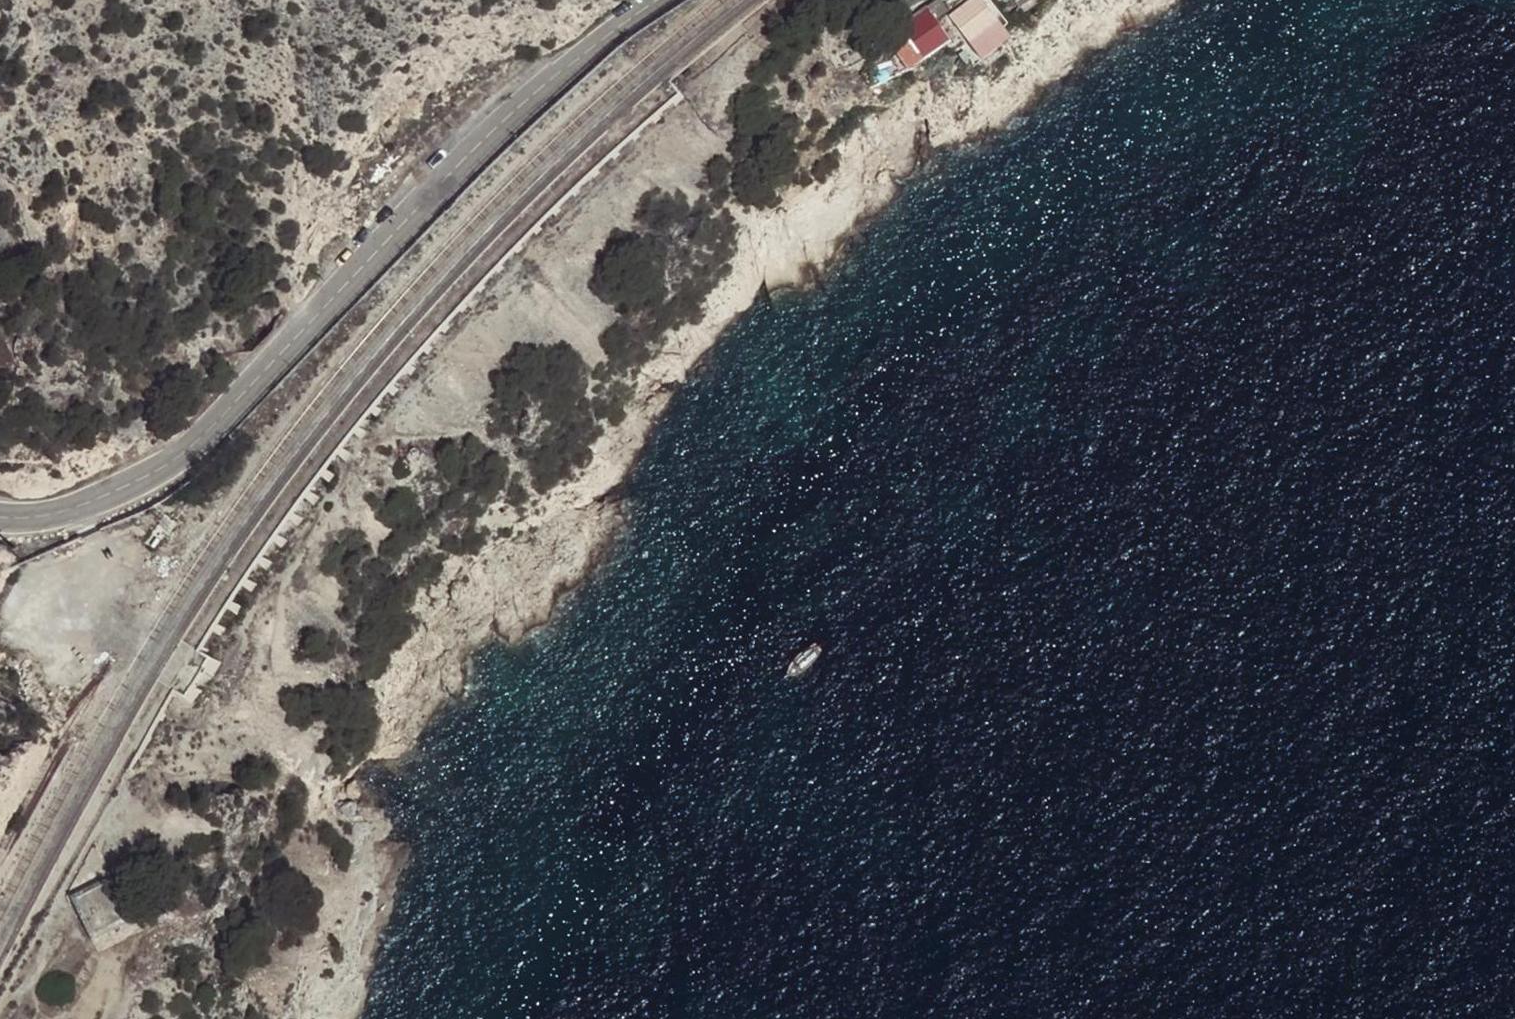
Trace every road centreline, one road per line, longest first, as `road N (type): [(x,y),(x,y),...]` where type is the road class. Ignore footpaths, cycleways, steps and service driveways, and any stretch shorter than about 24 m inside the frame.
road 1 (residential): [(654,0),(569,61),(180,455),(74,509),(0,521)]

